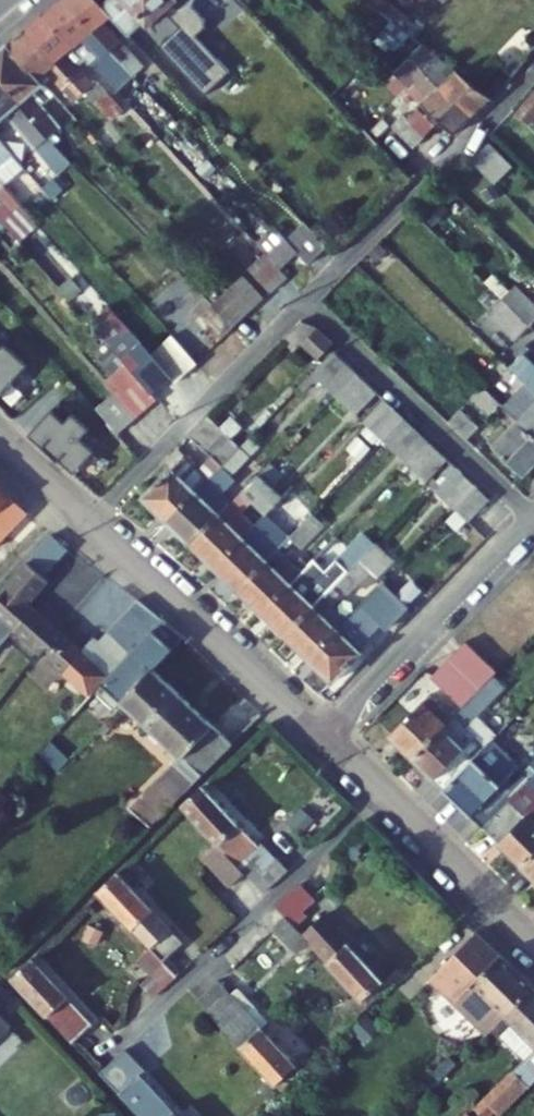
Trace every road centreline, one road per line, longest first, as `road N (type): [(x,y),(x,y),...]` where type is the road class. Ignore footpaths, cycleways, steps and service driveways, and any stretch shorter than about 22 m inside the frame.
road 1 (residential): [(533,66),(310,299)]
road 2 (residential): [(91,527),(326,739)]
road 3 (residential): [(310,299),(91,527)]
road 4 (residential): [(310,299),(533,518)]
road 5 (residential): [(326,739),(533,524)]
road 6 (residential): [(326,739),(533,949)]

